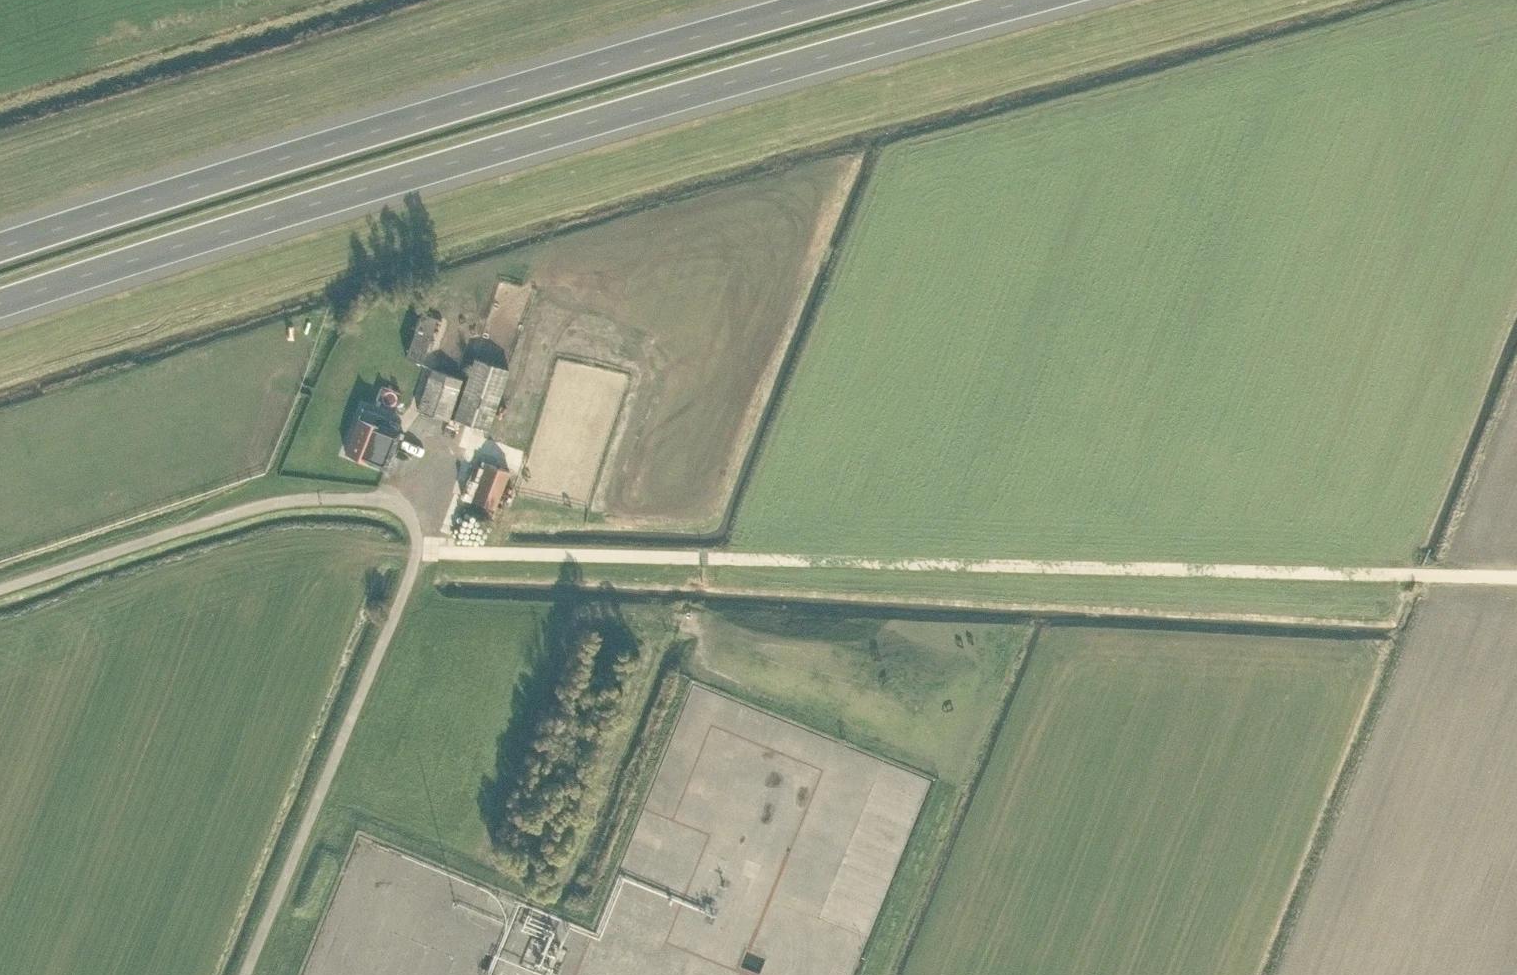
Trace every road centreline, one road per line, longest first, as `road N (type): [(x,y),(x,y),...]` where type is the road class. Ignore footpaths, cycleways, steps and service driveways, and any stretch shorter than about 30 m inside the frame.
road 1 (track): [(416,552),(1516,578)]
road 2 (motorway): [(0,303),(567,129),(1034,0)]
road 3 (unclassified): [(0,591),(284,501),(371,498),(409,516),(417,534),(413,564),(245,974)]
road 4 (motorway): [(831,0),(0,248)]

